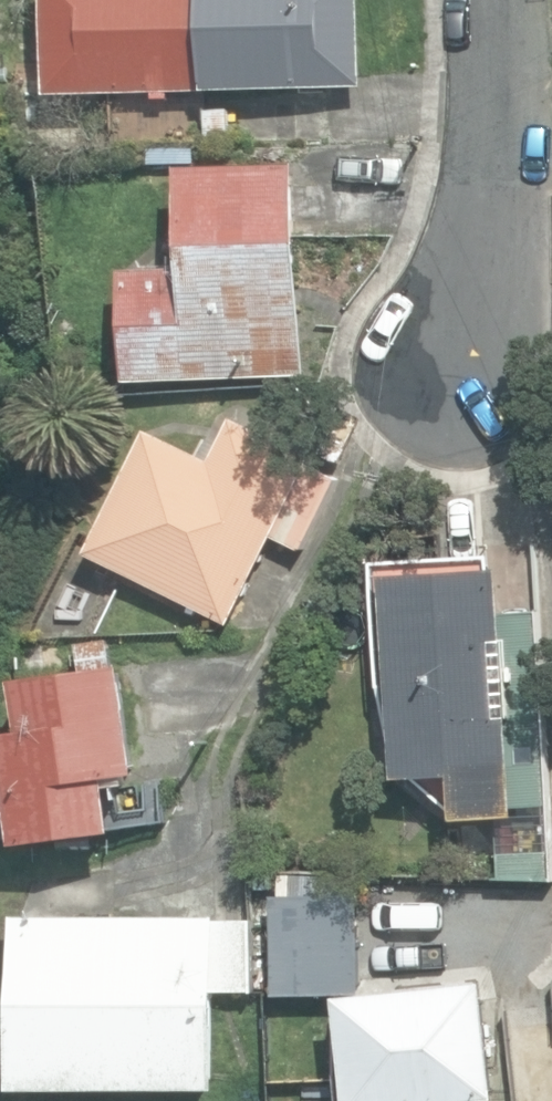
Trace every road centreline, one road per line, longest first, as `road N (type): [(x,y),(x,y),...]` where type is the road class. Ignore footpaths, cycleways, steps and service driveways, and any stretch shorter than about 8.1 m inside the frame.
road 1 (residential): [(491,0),(484,215),(449,404)]

